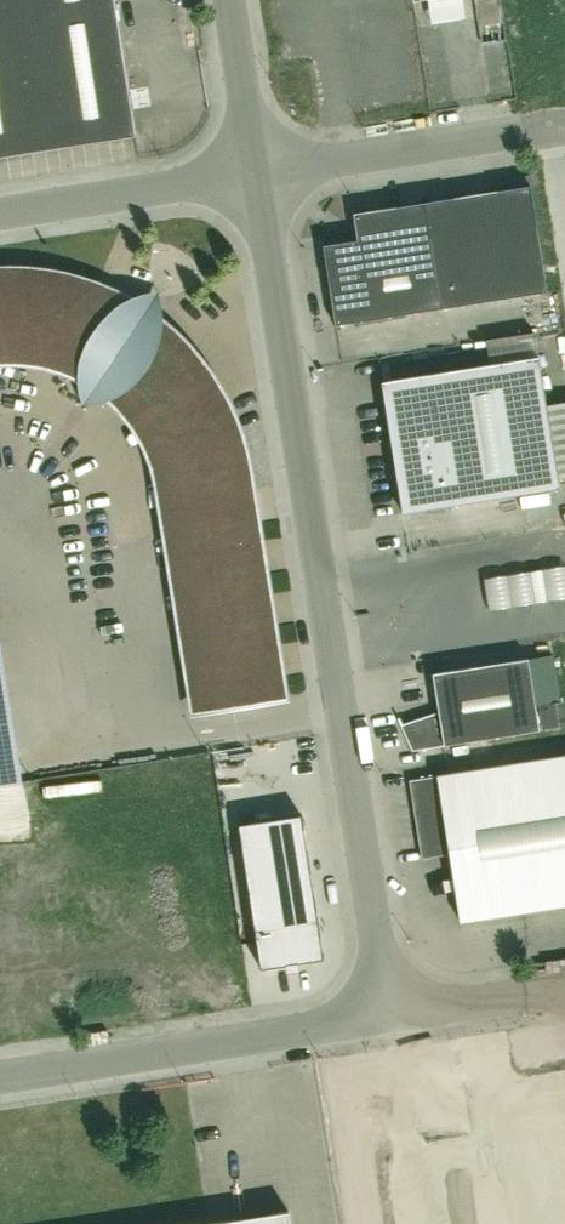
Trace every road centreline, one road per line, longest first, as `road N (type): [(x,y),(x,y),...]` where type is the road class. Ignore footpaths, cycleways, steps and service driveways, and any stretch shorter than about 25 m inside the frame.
road 1 (unclassified): [(389,1015),(254,174)]
road 2 (unclassified): [(0,1075),(389,1015)]
road 3 (unclassified): [(254,174),(564,125)]
road 4 (unclassified): [(0,213),(254,174)]
road 5 (unclassified): [(389,1015),(564,989)]
road 6 (unclassified): [(254,174),(227,0)]

